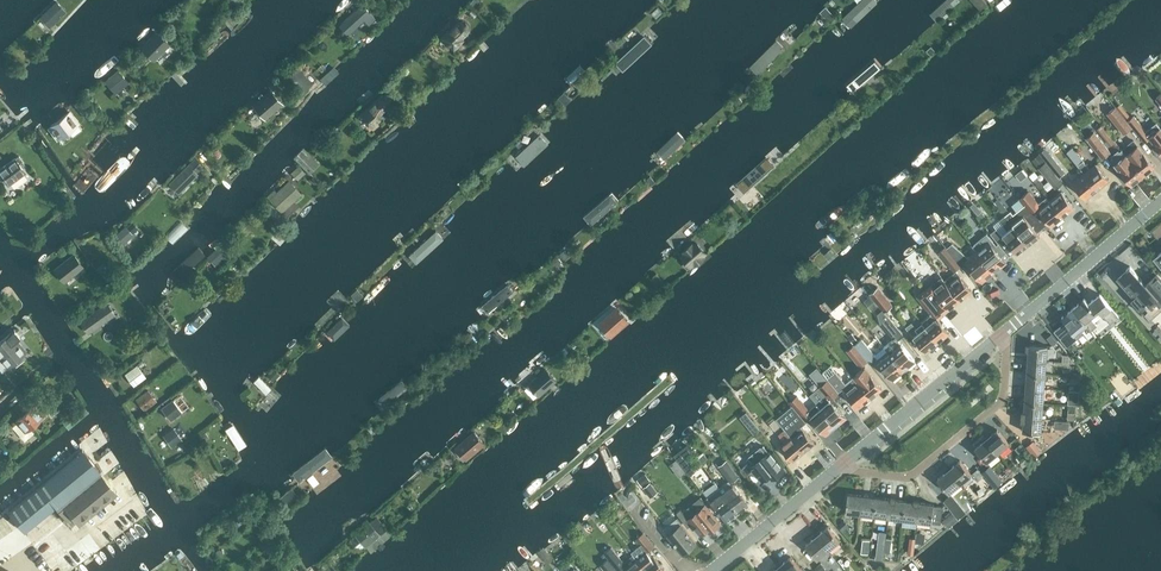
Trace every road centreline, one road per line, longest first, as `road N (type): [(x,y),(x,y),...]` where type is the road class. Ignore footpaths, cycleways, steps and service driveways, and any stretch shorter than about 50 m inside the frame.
road 1 (residential): [(846,462),(852,471),(910,477),(1003,400),(1007,346),(1000,336)]
road 2 (residential): [(1000,336),(1160,202)]
road 3 (residential): [(846,462),(1000,336)]
road 4 (residential): [(712,570),(846,462)]

